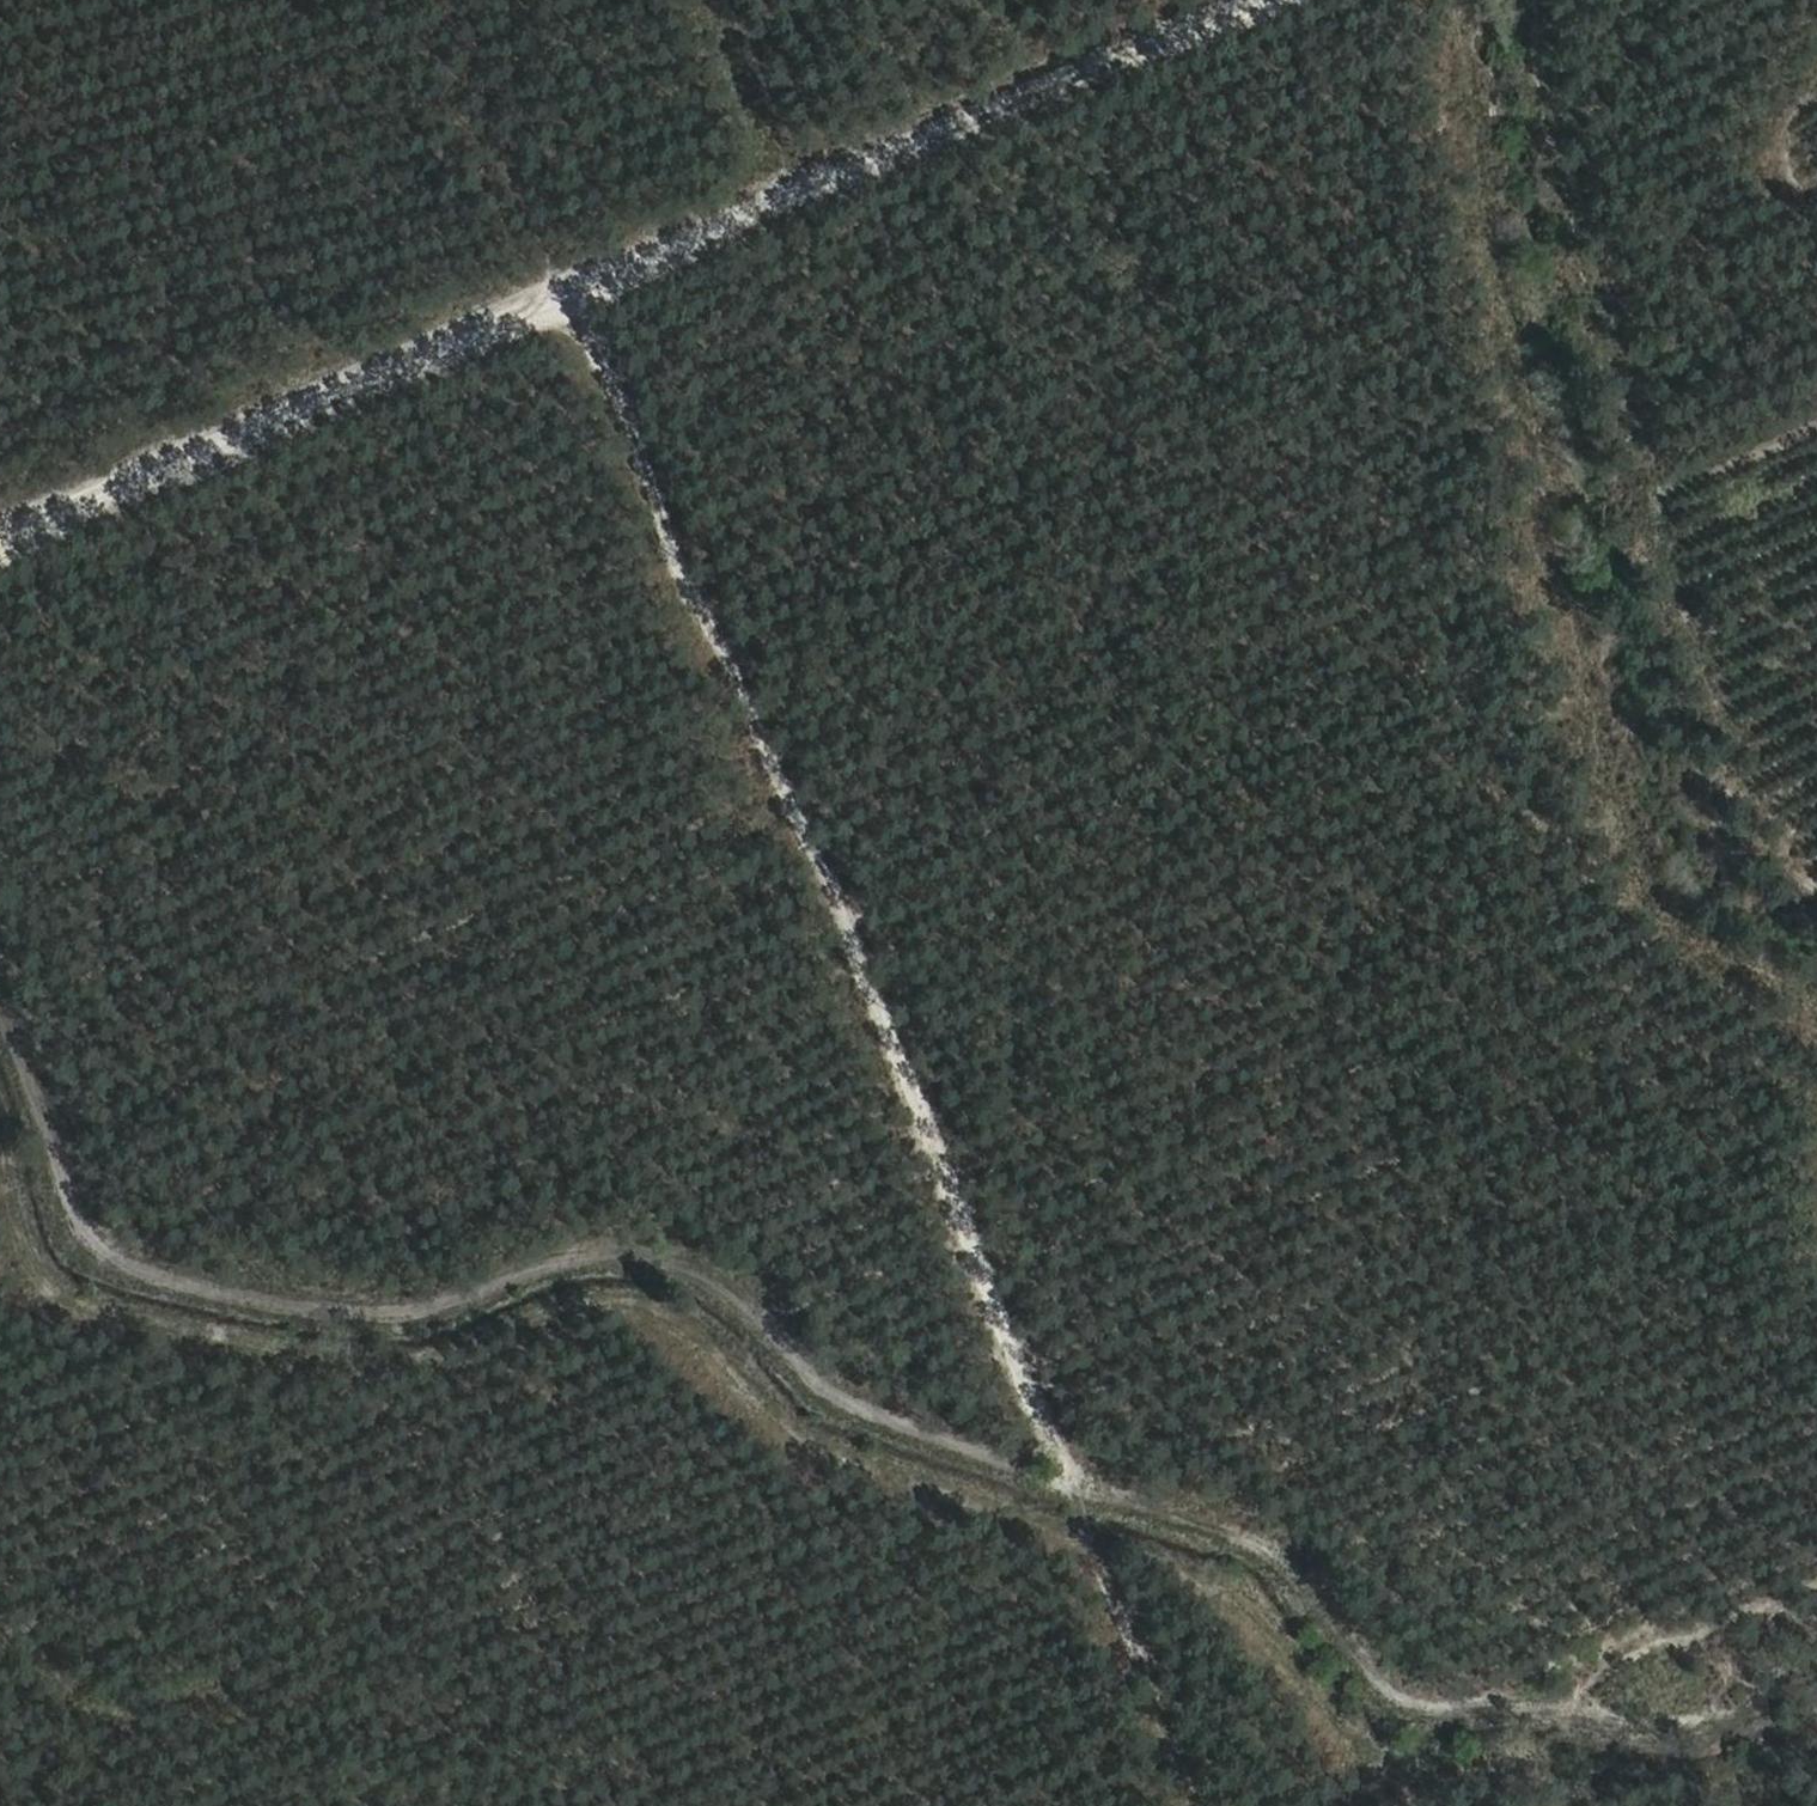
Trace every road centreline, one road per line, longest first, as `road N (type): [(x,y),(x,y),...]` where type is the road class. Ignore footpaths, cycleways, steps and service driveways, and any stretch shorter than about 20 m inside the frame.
road 1 (track): [(0,553),(1263,0)]
road 2 (track): [(1058,1459),(822,865),(668,538),(576,300)]
road 3 (track): [(1110,1586),(1200,1805)]

